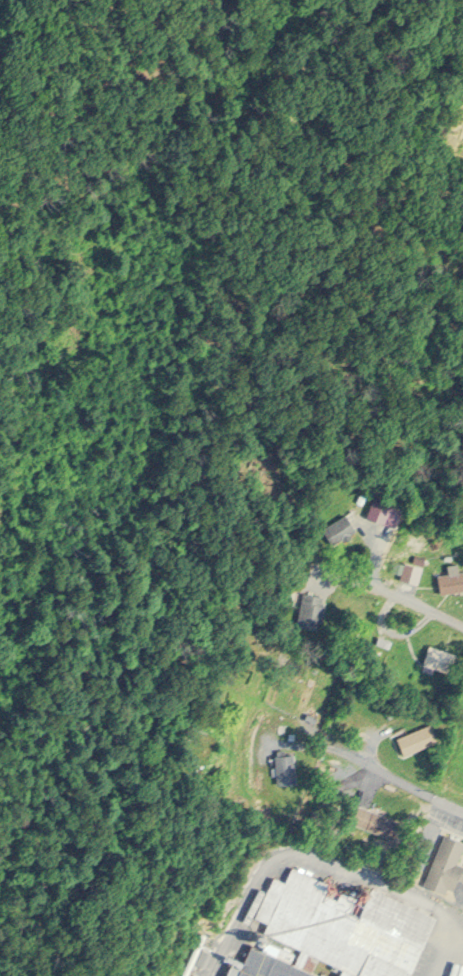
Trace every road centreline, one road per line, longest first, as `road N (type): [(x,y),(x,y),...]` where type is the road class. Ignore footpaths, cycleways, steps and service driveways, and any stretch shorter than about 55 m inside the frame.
road 1 (residential): [(325,571),(462,630)]
road 2 (residential): [(349,753),(462,808)]

